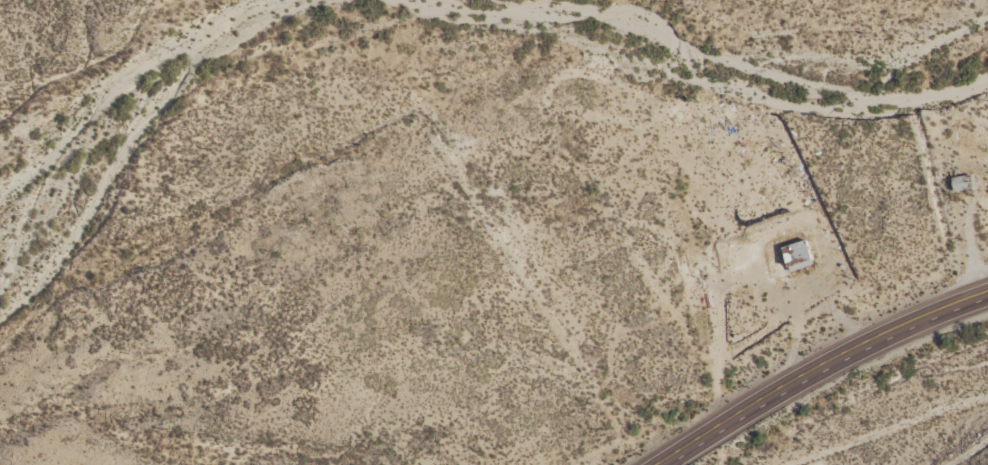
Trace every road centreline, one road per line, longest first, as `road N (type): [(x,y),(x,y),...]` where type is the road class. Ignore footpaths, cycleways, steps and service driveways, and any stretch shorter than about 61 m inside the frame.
road 1 (trunk): [(653,464),(782,380),(987,286)]

